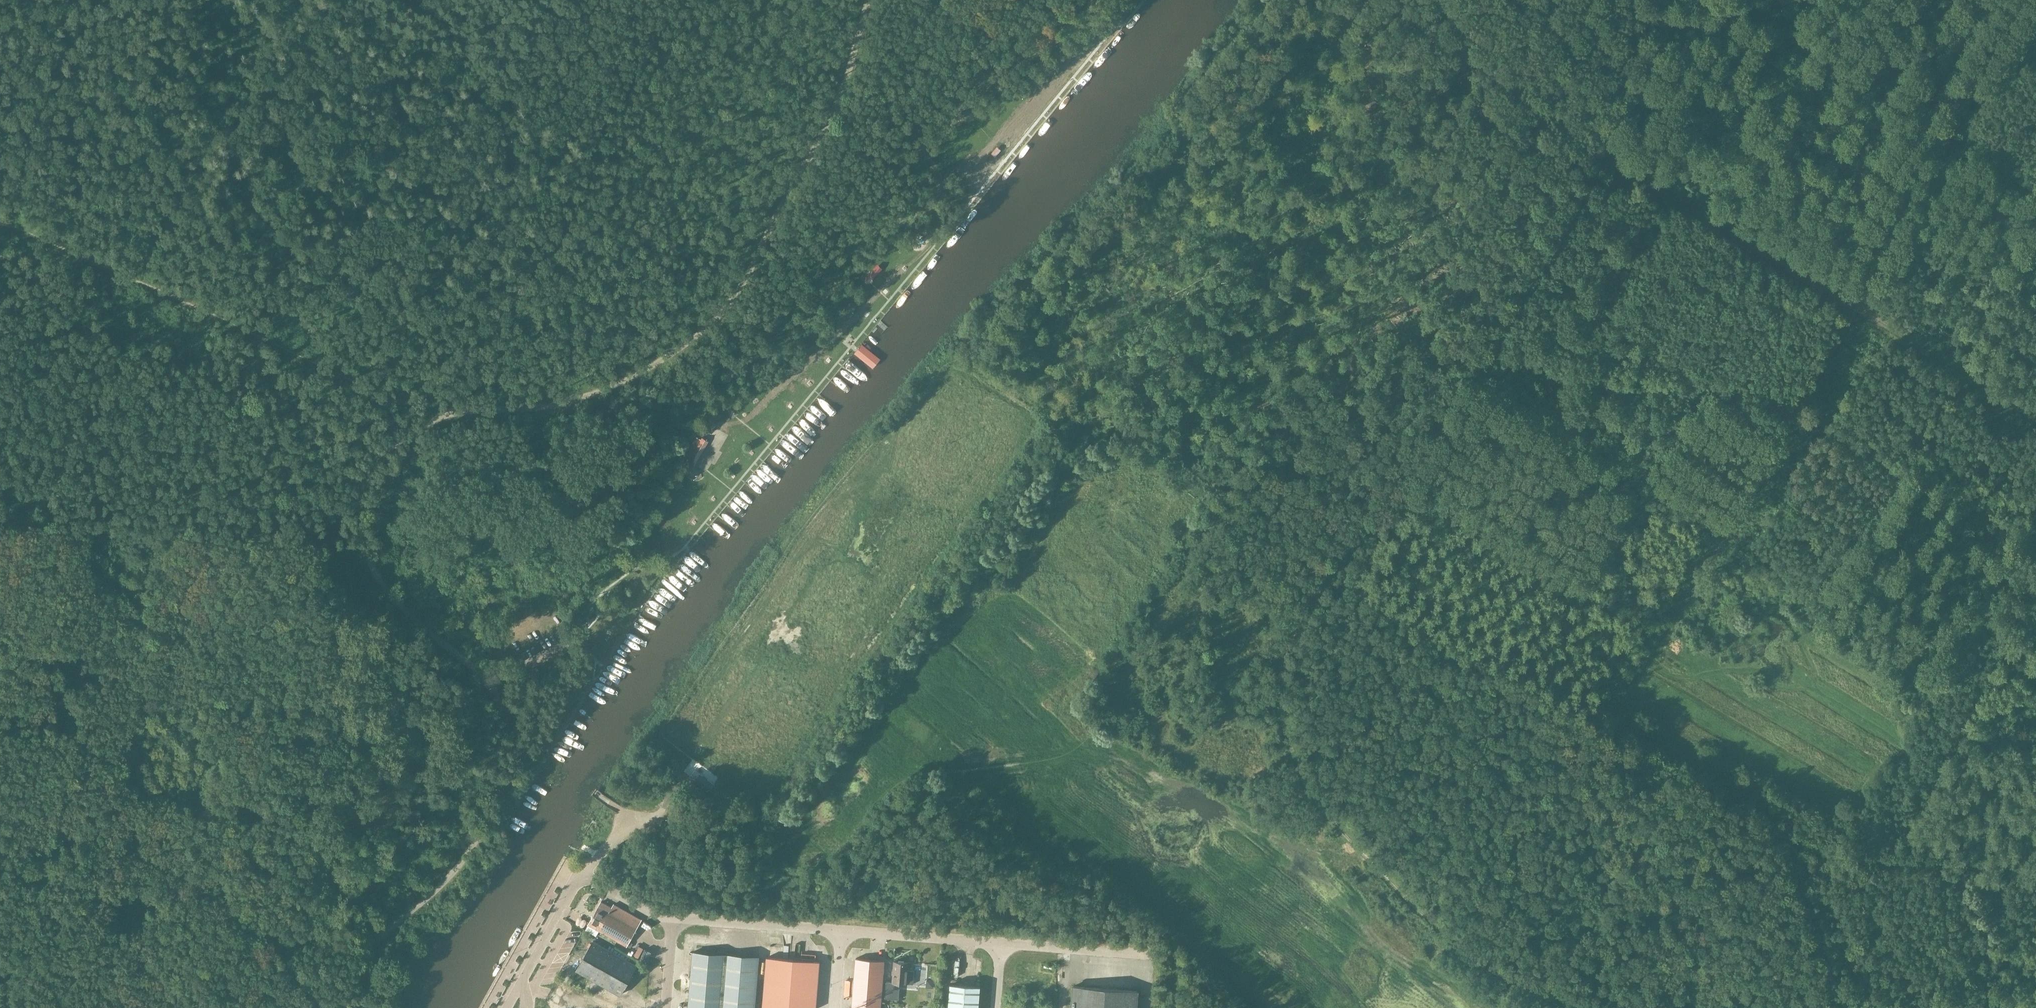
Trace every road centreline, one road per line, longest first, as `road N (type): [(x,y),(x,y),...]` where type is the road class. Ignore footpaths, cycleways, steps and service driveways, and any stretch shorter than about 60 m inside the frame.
road 1 (track): [(1582,1007),(1466,949),(1395,887),(1301,776),(1277,715),(1275,682),(1312,598)]
road 2 (track): [(1361,514),(1361,470),(1296,381),(1287,315),(1354,0)]
road 3 (track): [(432,418),(0,221)]
road 4 (unclassified): [(352,1007),(367,953),(453,873),(515,762),(493,692),(440,641)]
road 5 (track): [(323,1007),(248,921),(182,870),(0,803)]
road 6 (track): [(1853,306),(2035,7)]
road 7 (track): [(1591,150),(1853,306)]
road 8 (track): [(1766,827),(1828,857),(2035,873)]
road 9 (track): [(1375,0),(1496,73),(1591,150)]
road 10 (track): [(2035,416),(1853,306)]
road 11 (unclassified): [(841,930),(672,918)]
road 12 (unclassified): [(999,943),(841,930)]
road 13 (unclassified): [(1153,954),(999,943)]
road 14 (track): [(1217,479),(1248,488),(1339,555)]
road 15 (track): [(597,392),(634,421),(717,439)]
road 16 (unclassified): [(521,982),(583,875)]

